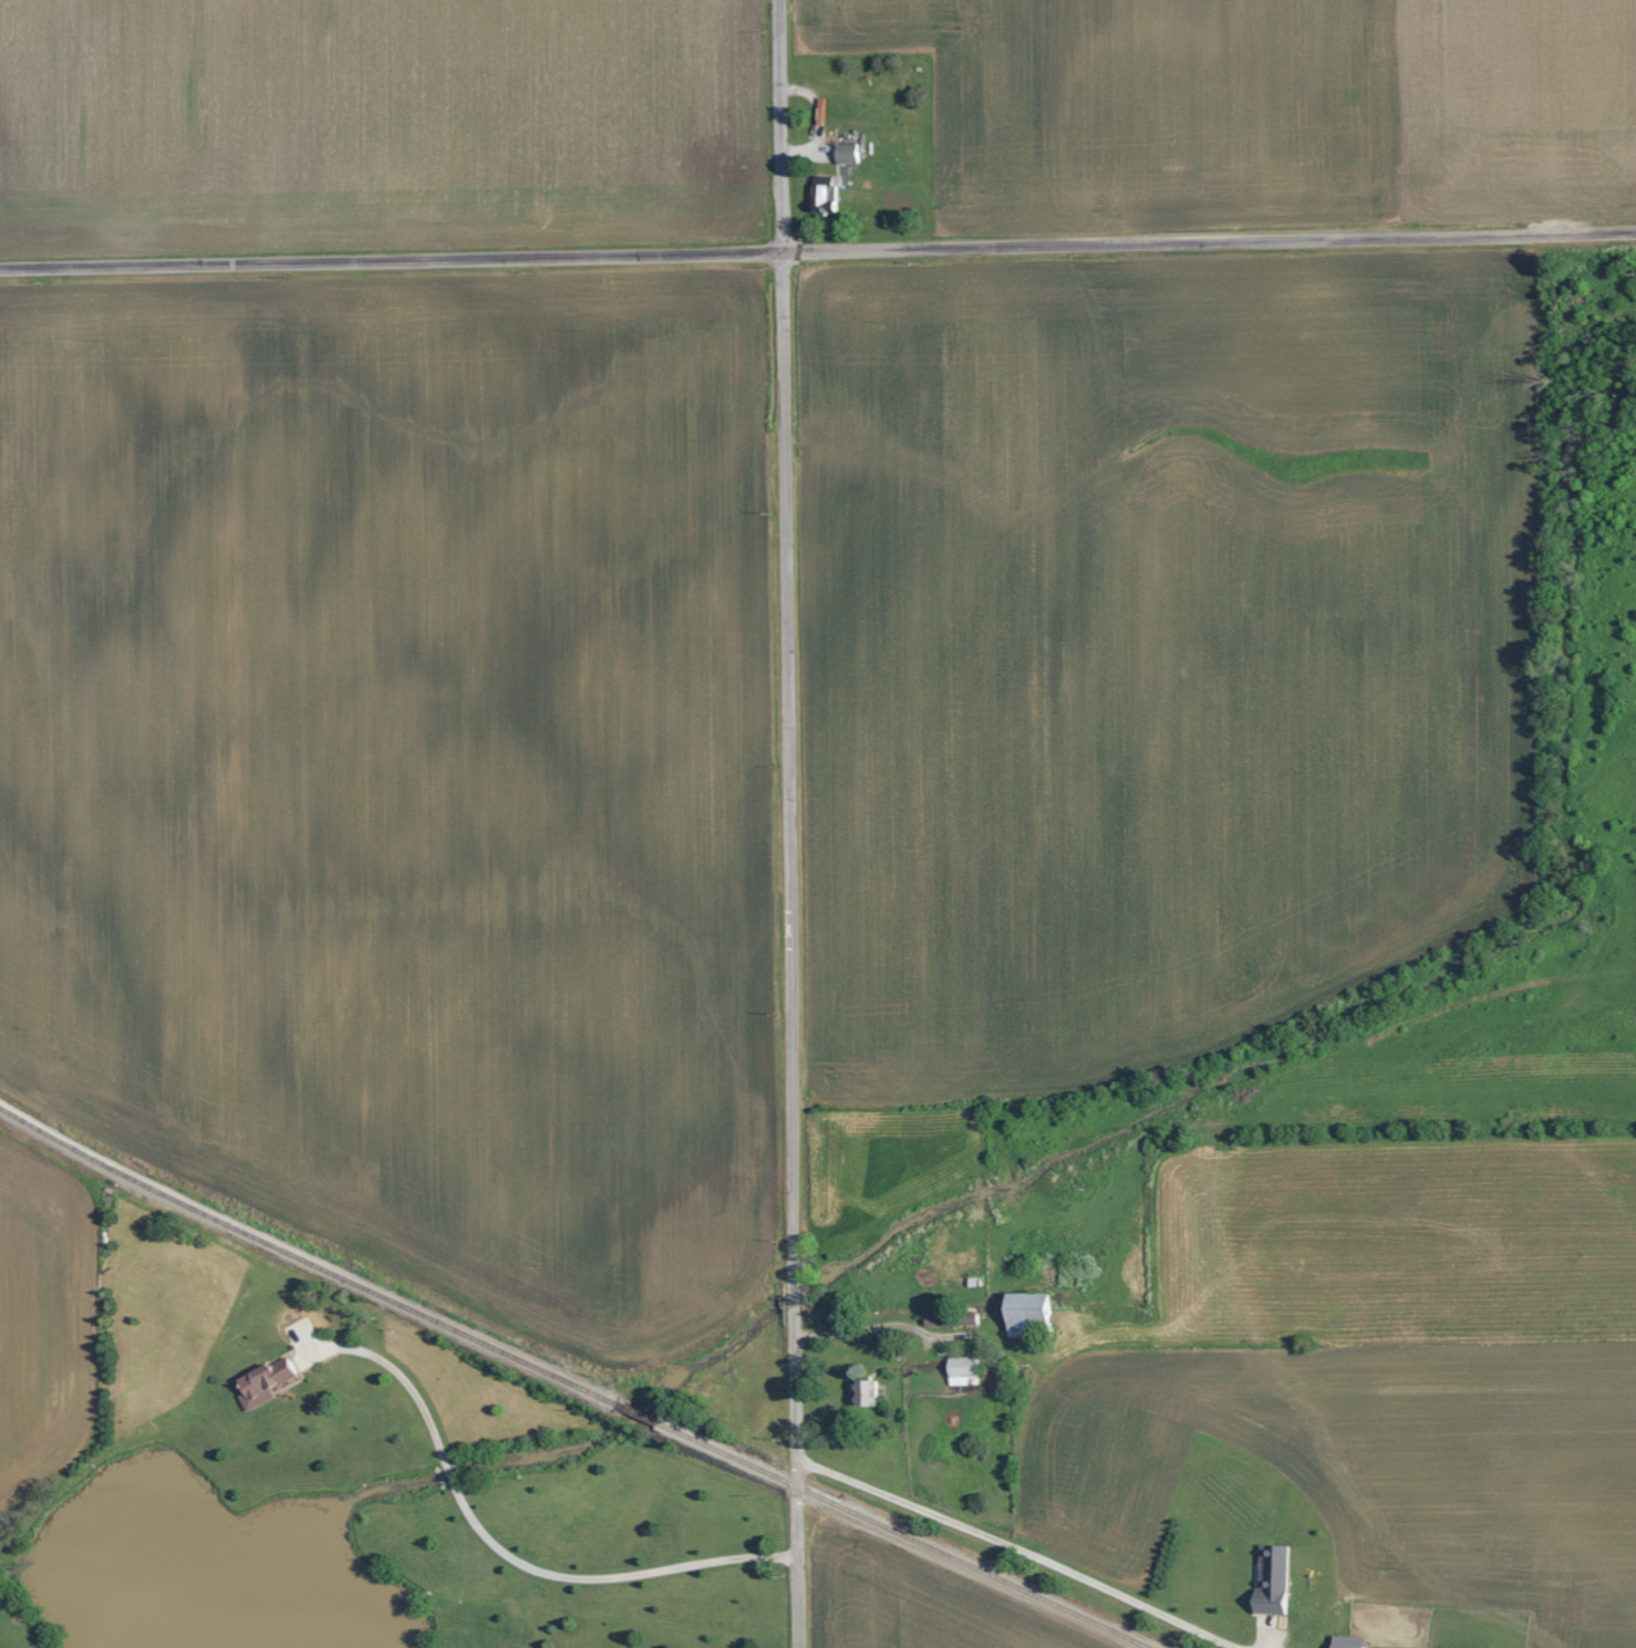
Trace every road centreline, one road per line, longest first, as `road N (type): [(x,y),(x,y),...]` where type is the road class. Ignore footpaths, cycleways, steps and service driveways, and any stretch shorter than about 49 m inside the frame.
road 1 (residential): [(798,1647),(779,0)]
road 2 (residential): [(0,266),(1635,229)]

